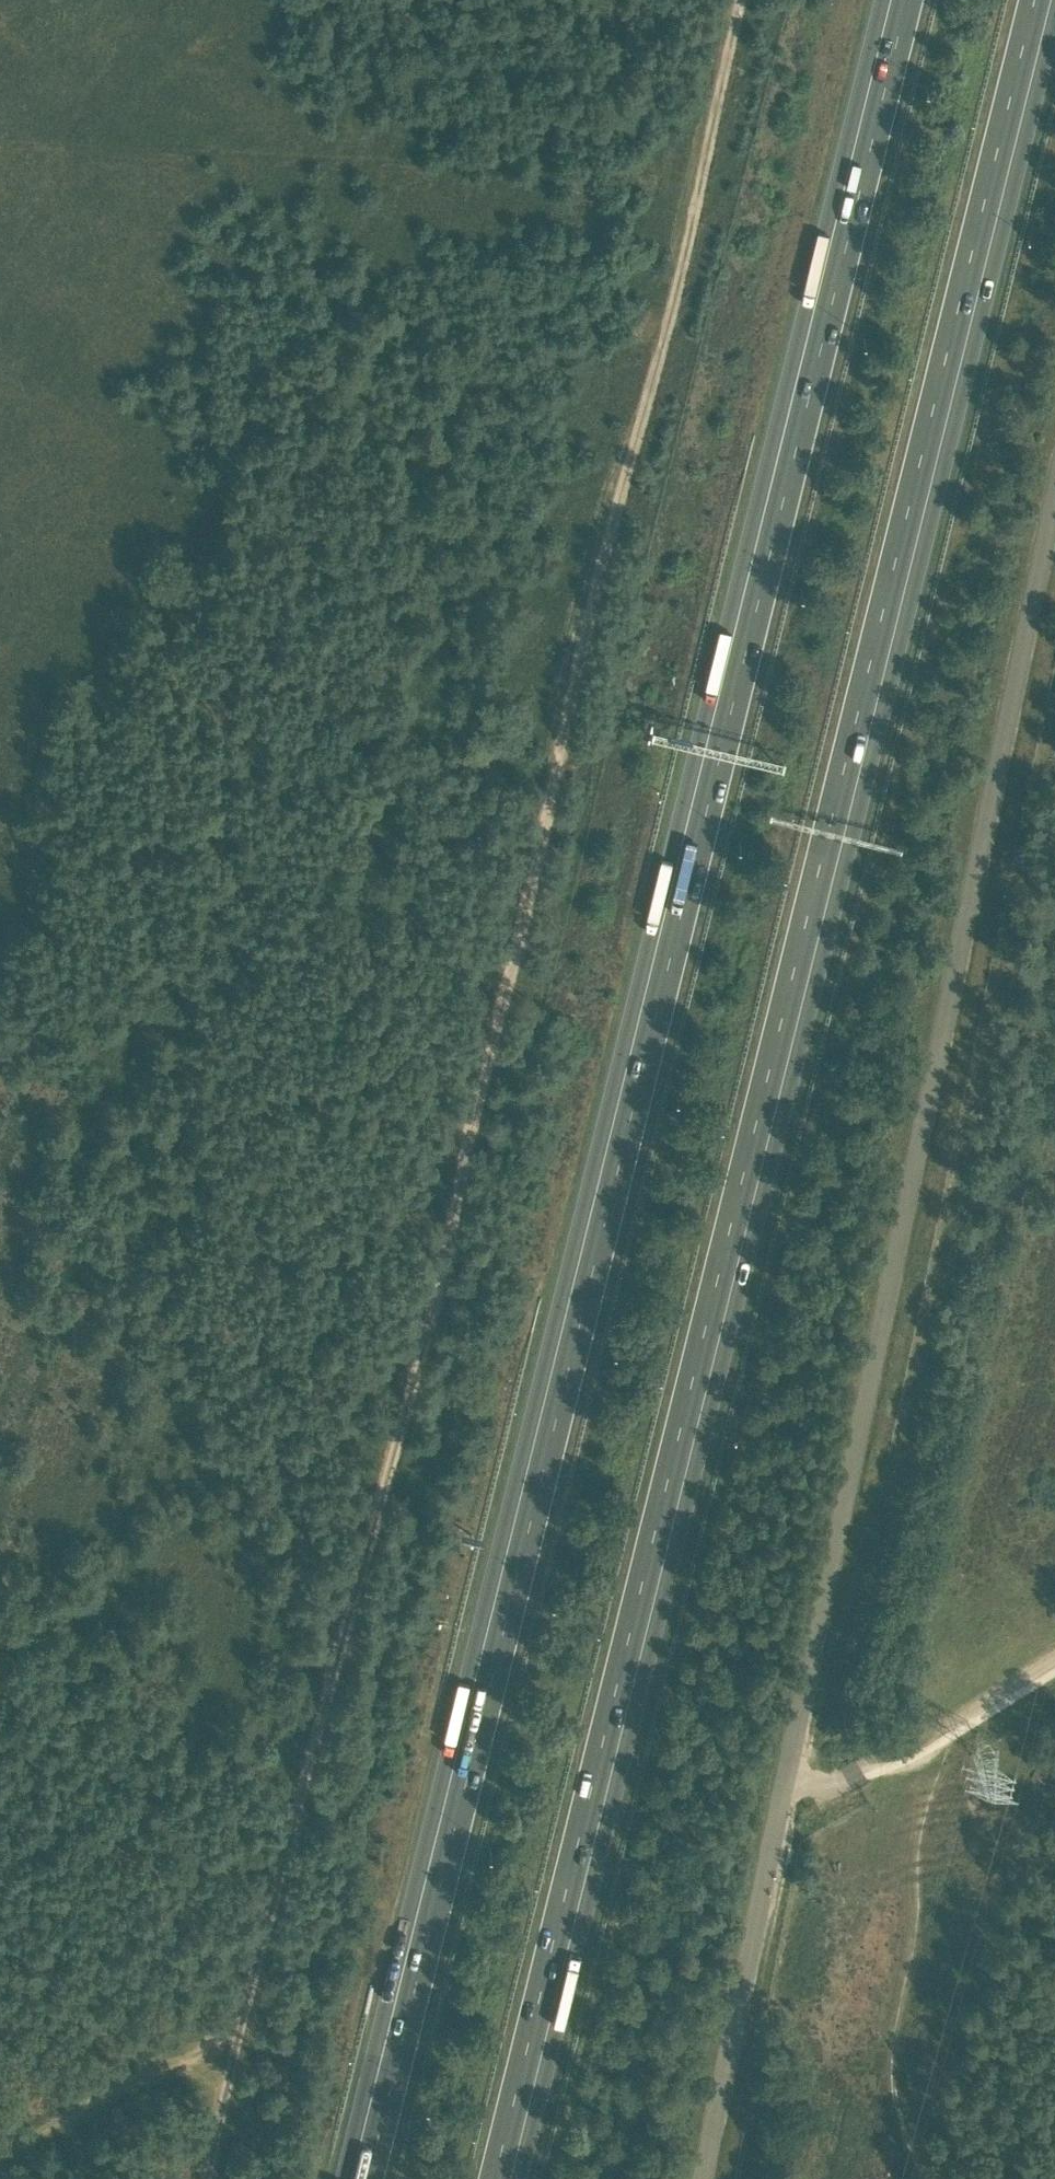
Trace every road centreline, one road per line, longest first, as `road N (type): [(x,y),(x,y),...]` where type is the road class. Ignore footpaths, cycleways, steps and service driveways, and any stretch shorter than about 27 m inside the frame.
road 1 (motorway): [(494,2178),(1038,0)]
road 2 (motorway): [(906,0),(367,2178)]
road 3 (unclassified): [(701,2178),(1054,490)]
road 4 (track): [(786,1771),(828,1779),(852,1770),(1054,1652)]

